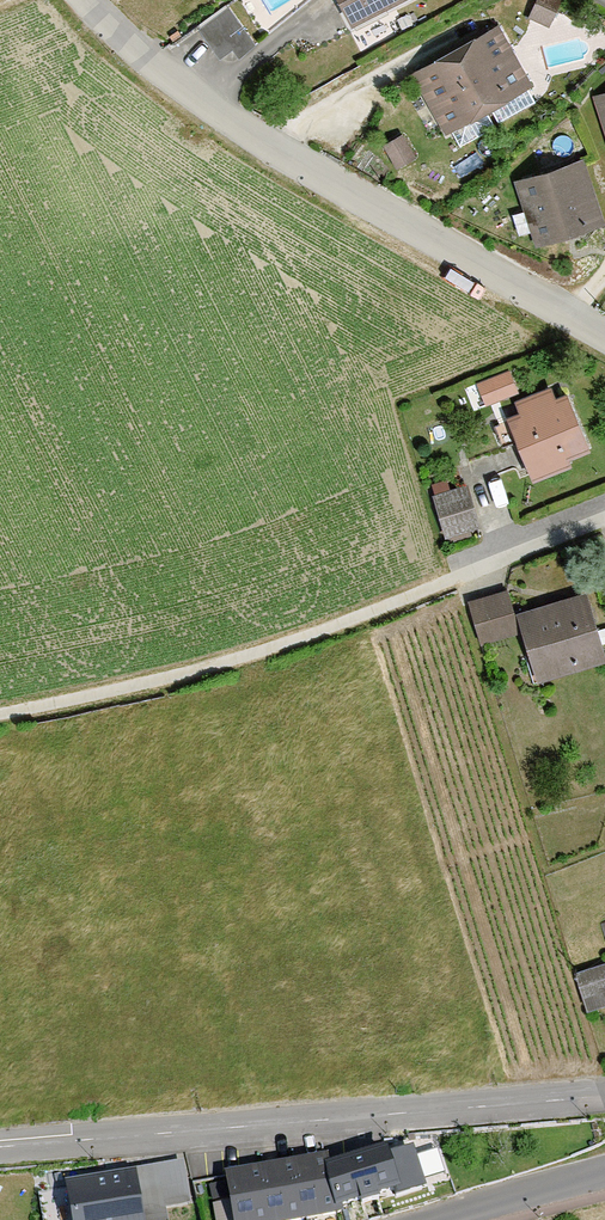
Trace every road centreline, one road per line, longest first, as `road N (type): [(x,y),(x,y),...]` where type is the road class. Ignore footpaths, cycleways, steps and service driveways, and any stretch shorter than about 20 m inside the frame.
road 1 (residential): [(83,0),(236,126),(604,339)]
road 2 (residential): [(604,1090),(0,1144)]
road 3 (track): [(0,713),(213,667),(459,576)]
road 4 (tertiary): [(604,1170),(434,1219)]

